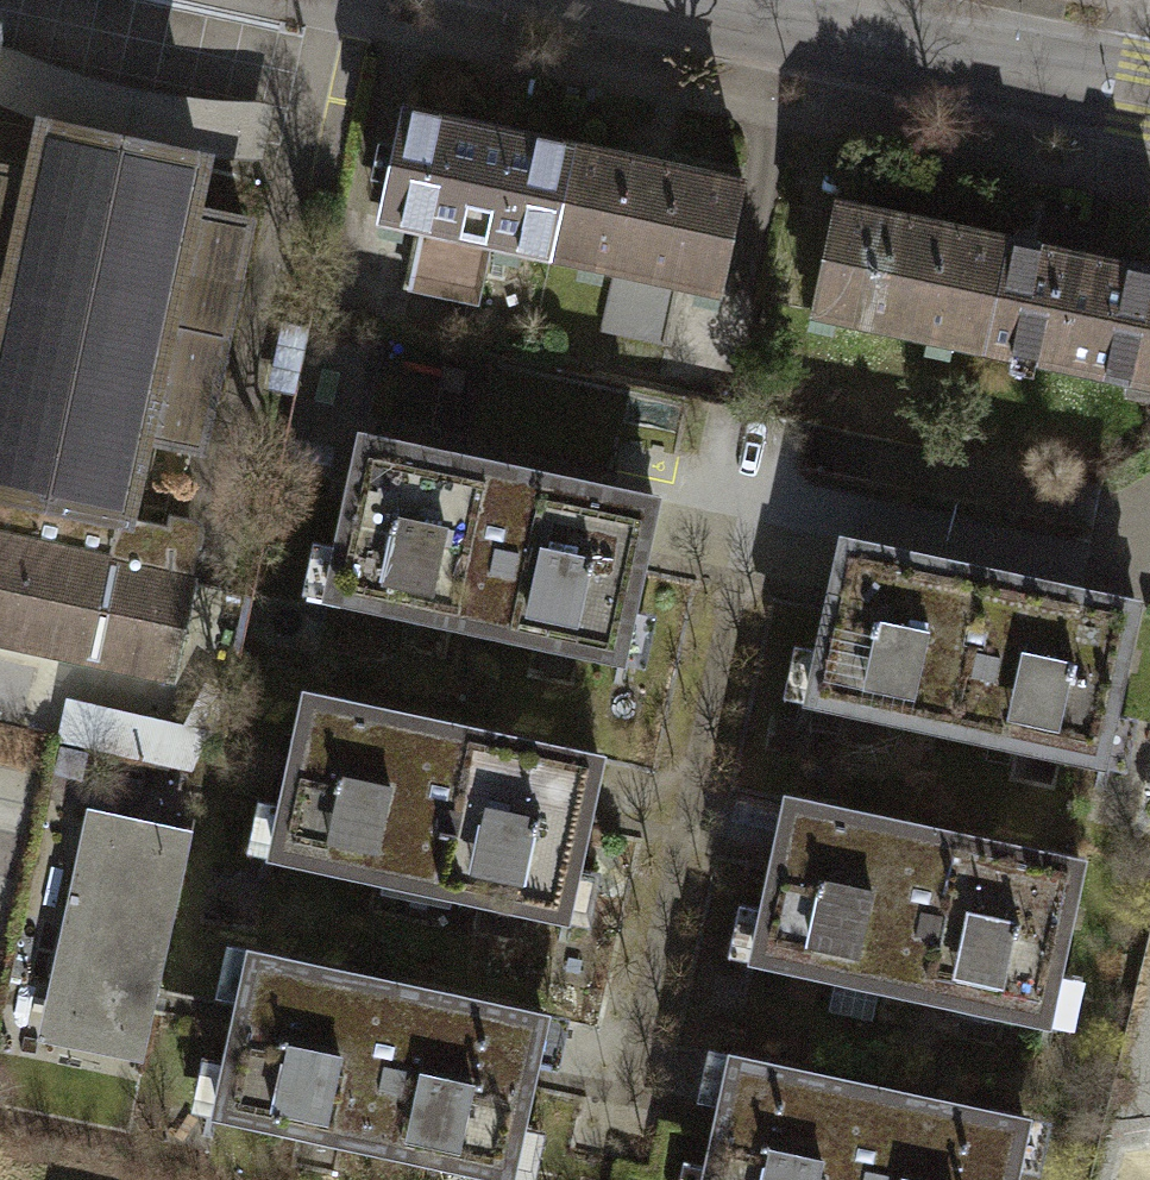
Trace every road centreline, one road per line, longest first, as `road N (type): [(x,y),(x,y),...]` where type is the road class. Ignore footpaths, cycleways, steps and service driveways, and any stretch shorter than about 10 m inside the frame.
road 1 (residential): [(700,0),(1149,100)]

